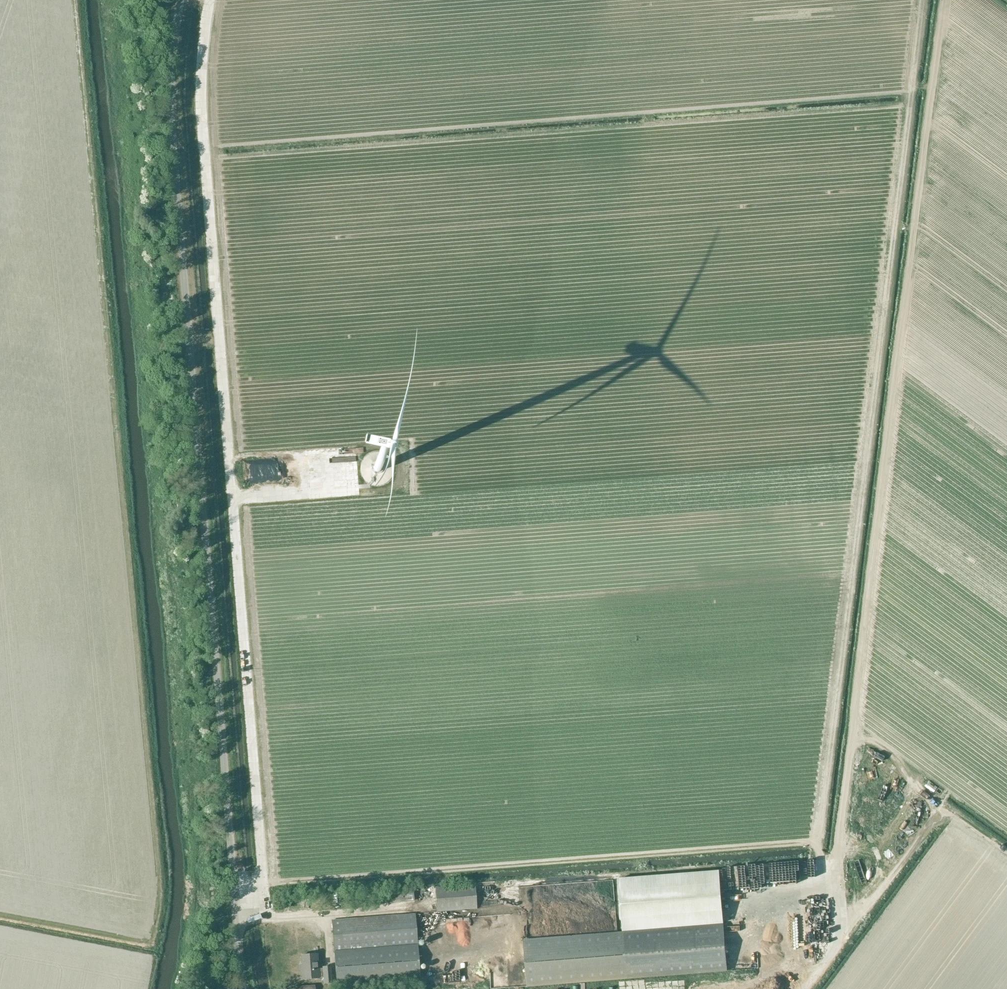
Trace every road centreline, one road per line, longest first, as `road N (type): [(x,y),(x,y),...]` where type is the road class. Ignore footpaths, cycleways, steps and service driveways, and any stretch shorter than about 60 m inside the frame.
road 1 (unclassified): [(245,988),(179,227),(170,64),(178,0)]

